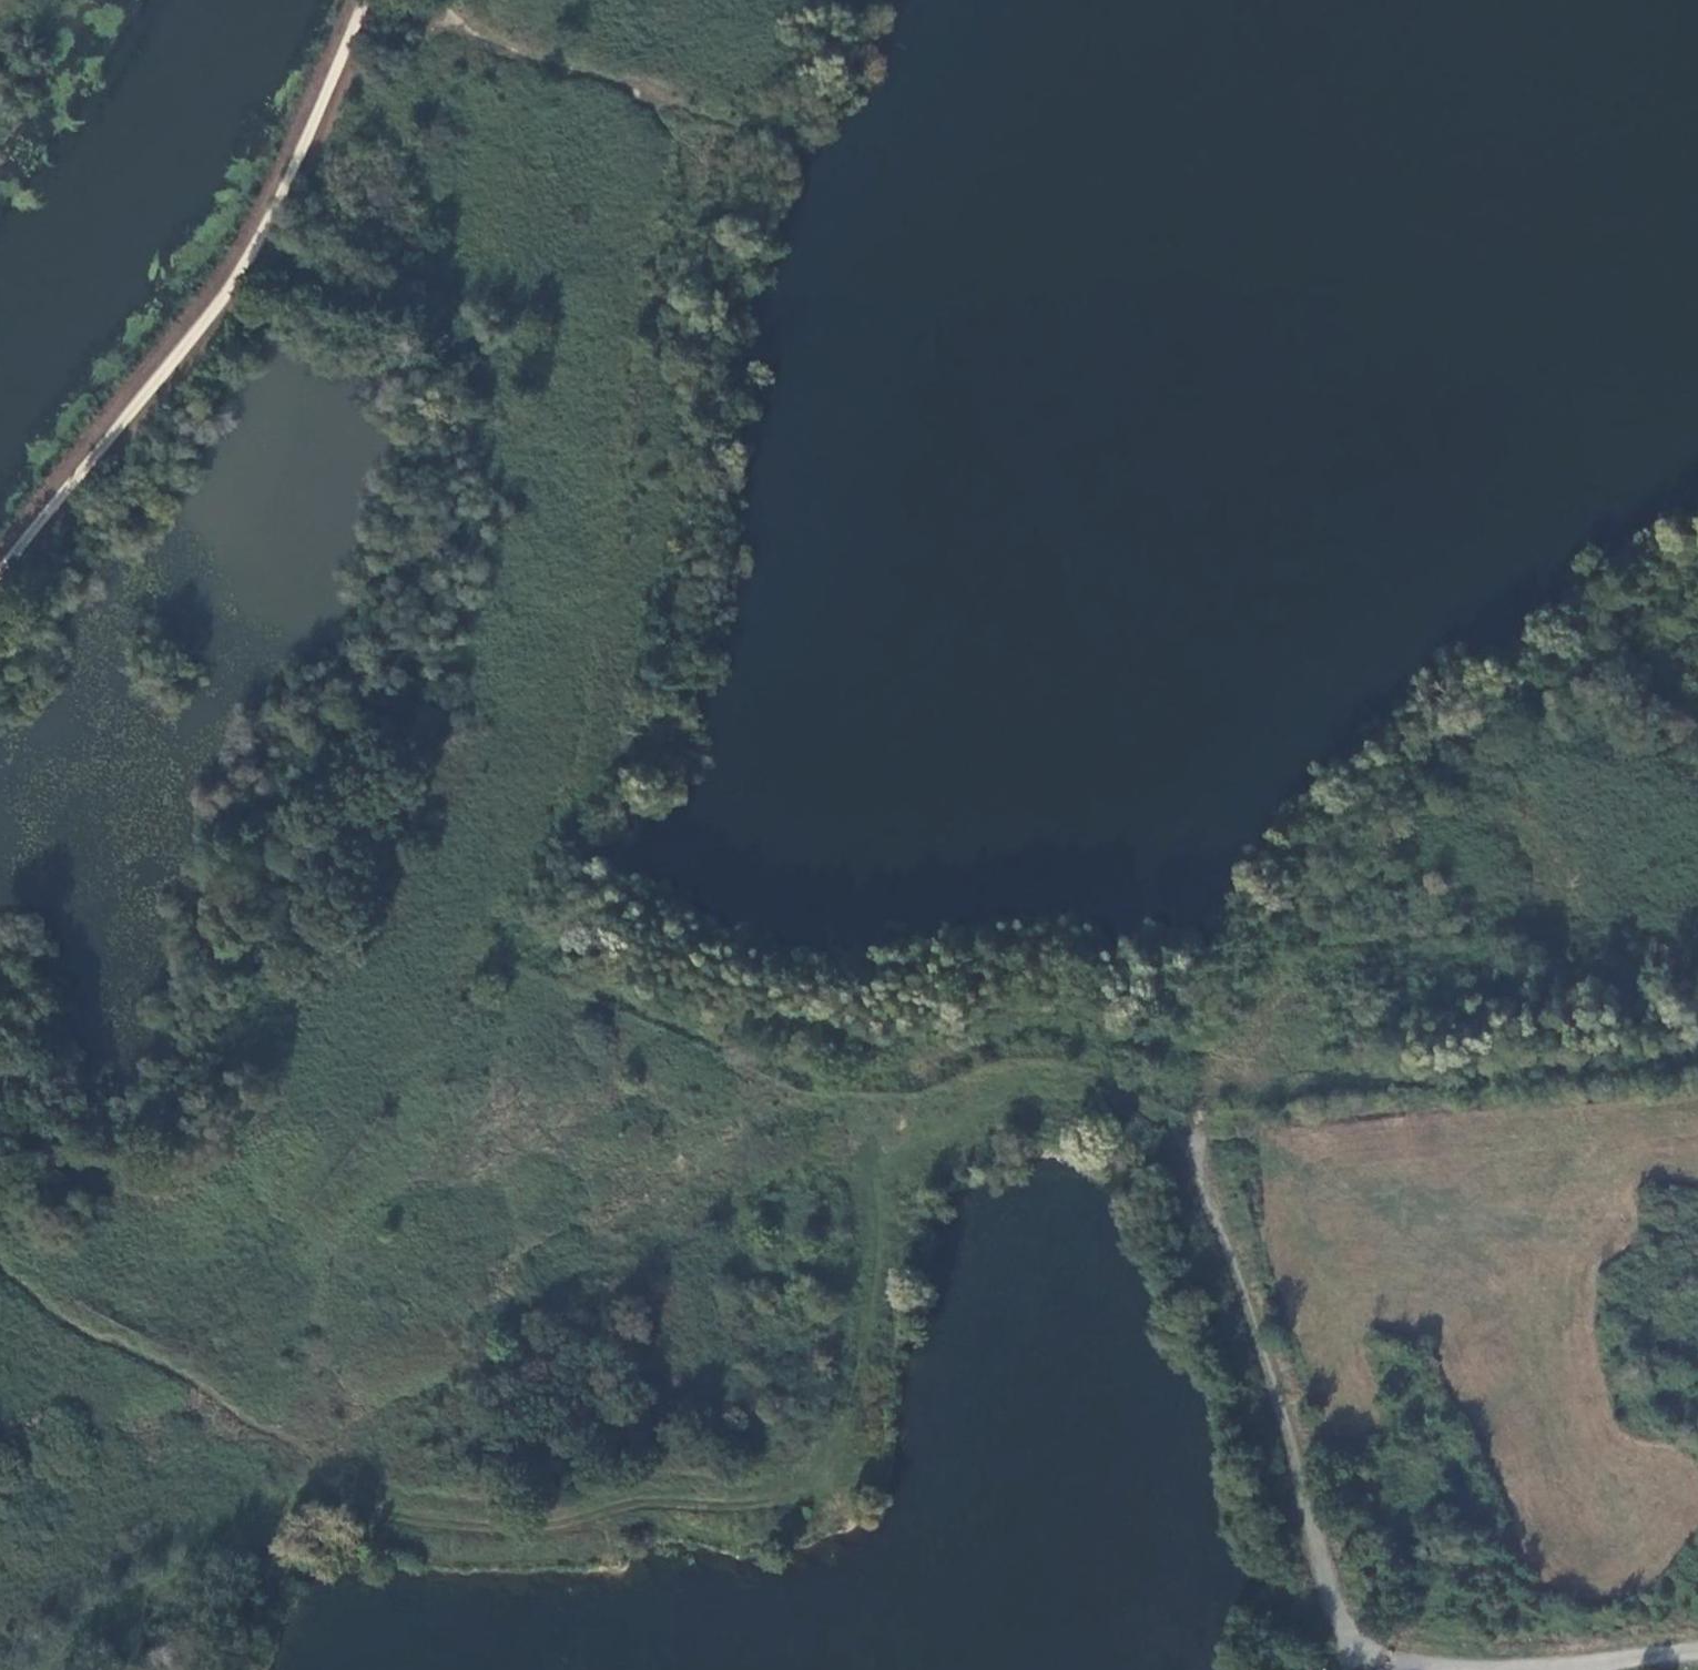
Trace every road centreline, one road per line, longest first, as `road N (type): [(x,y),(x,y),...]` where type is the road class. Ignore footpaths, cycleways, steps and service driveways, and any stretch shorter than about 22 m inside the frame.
road 1 (track): [(1415,1669),(1372,1652),(1336,1610),(1315,1552),(1254,1311),(1206,1191),(1200,1109),(1215,1059),(1043,1030),(985,1036),(878,1067),(878,1275),(856,1402),(835,1457),(809,1489),(739,1505),(648,1502),(579,1526),(513,1530),(314,1508),(90,1630),(57,1653),(51,1669)]
road 2 (track): [(1215,1059),(1341,1077),(1480,1080),(1697,1060)]
road 3 (track): [(1697,1650),(1543,1669)]

